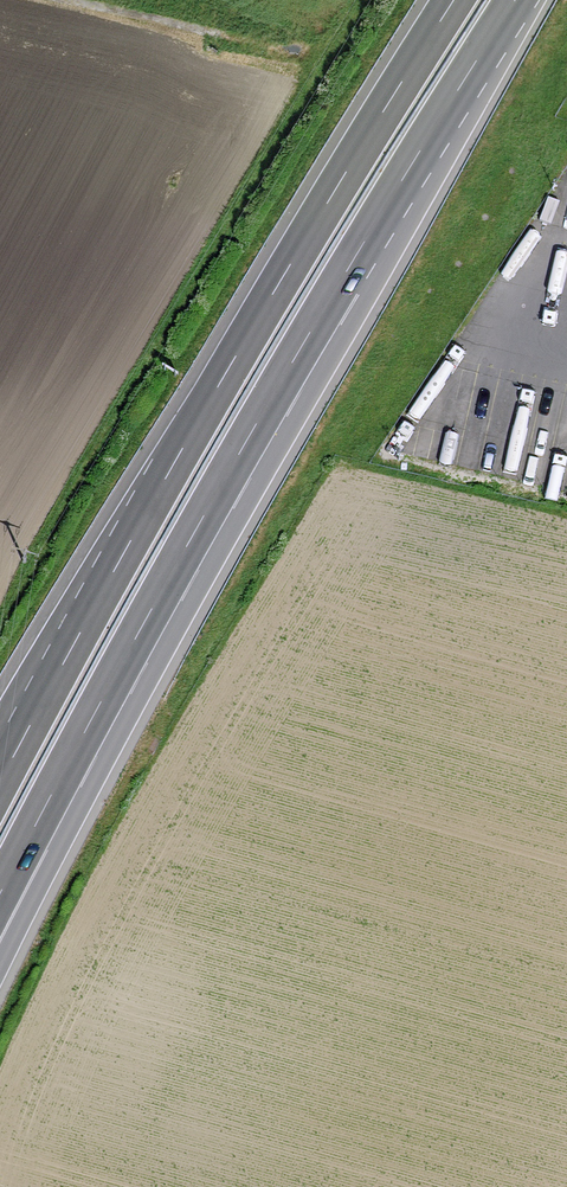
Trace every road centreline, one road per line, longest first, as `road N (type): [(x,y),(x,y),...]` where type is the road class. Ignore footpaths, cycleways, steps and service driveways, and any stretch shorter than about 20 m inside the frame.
road 1 (motorway): [(27,840),(204,516),(517,0)]
road 2 (motorway): [(452,0),(160,488),(0,783)]

